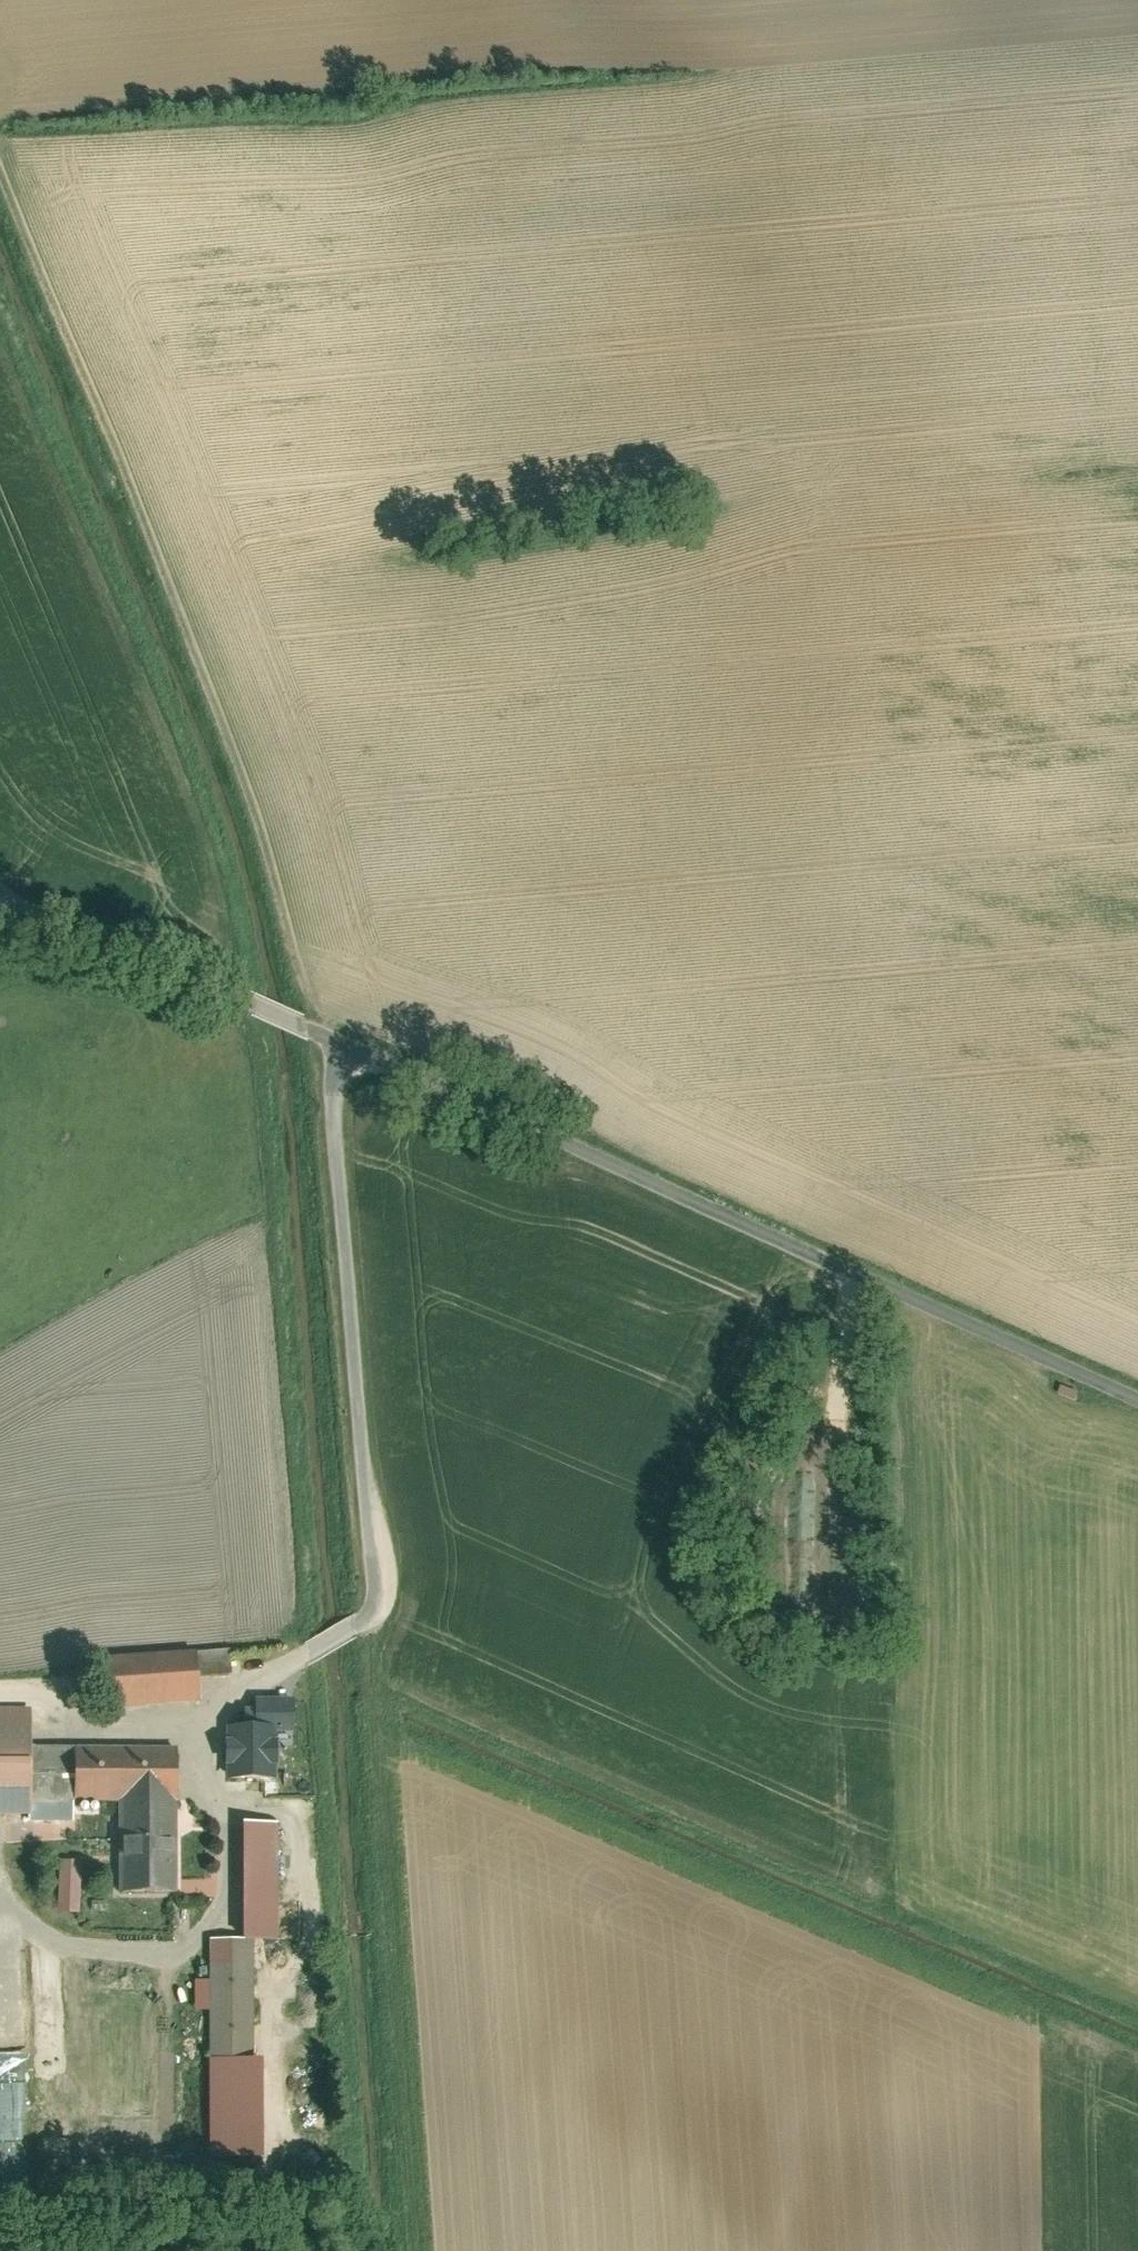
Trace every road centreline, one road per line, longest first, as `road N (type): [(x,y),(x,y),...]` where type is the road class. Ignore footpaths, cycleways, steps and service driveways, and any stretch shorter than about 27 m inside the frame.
road 1 (residential): [(1137,1391),(267,1000),(9,907)]

